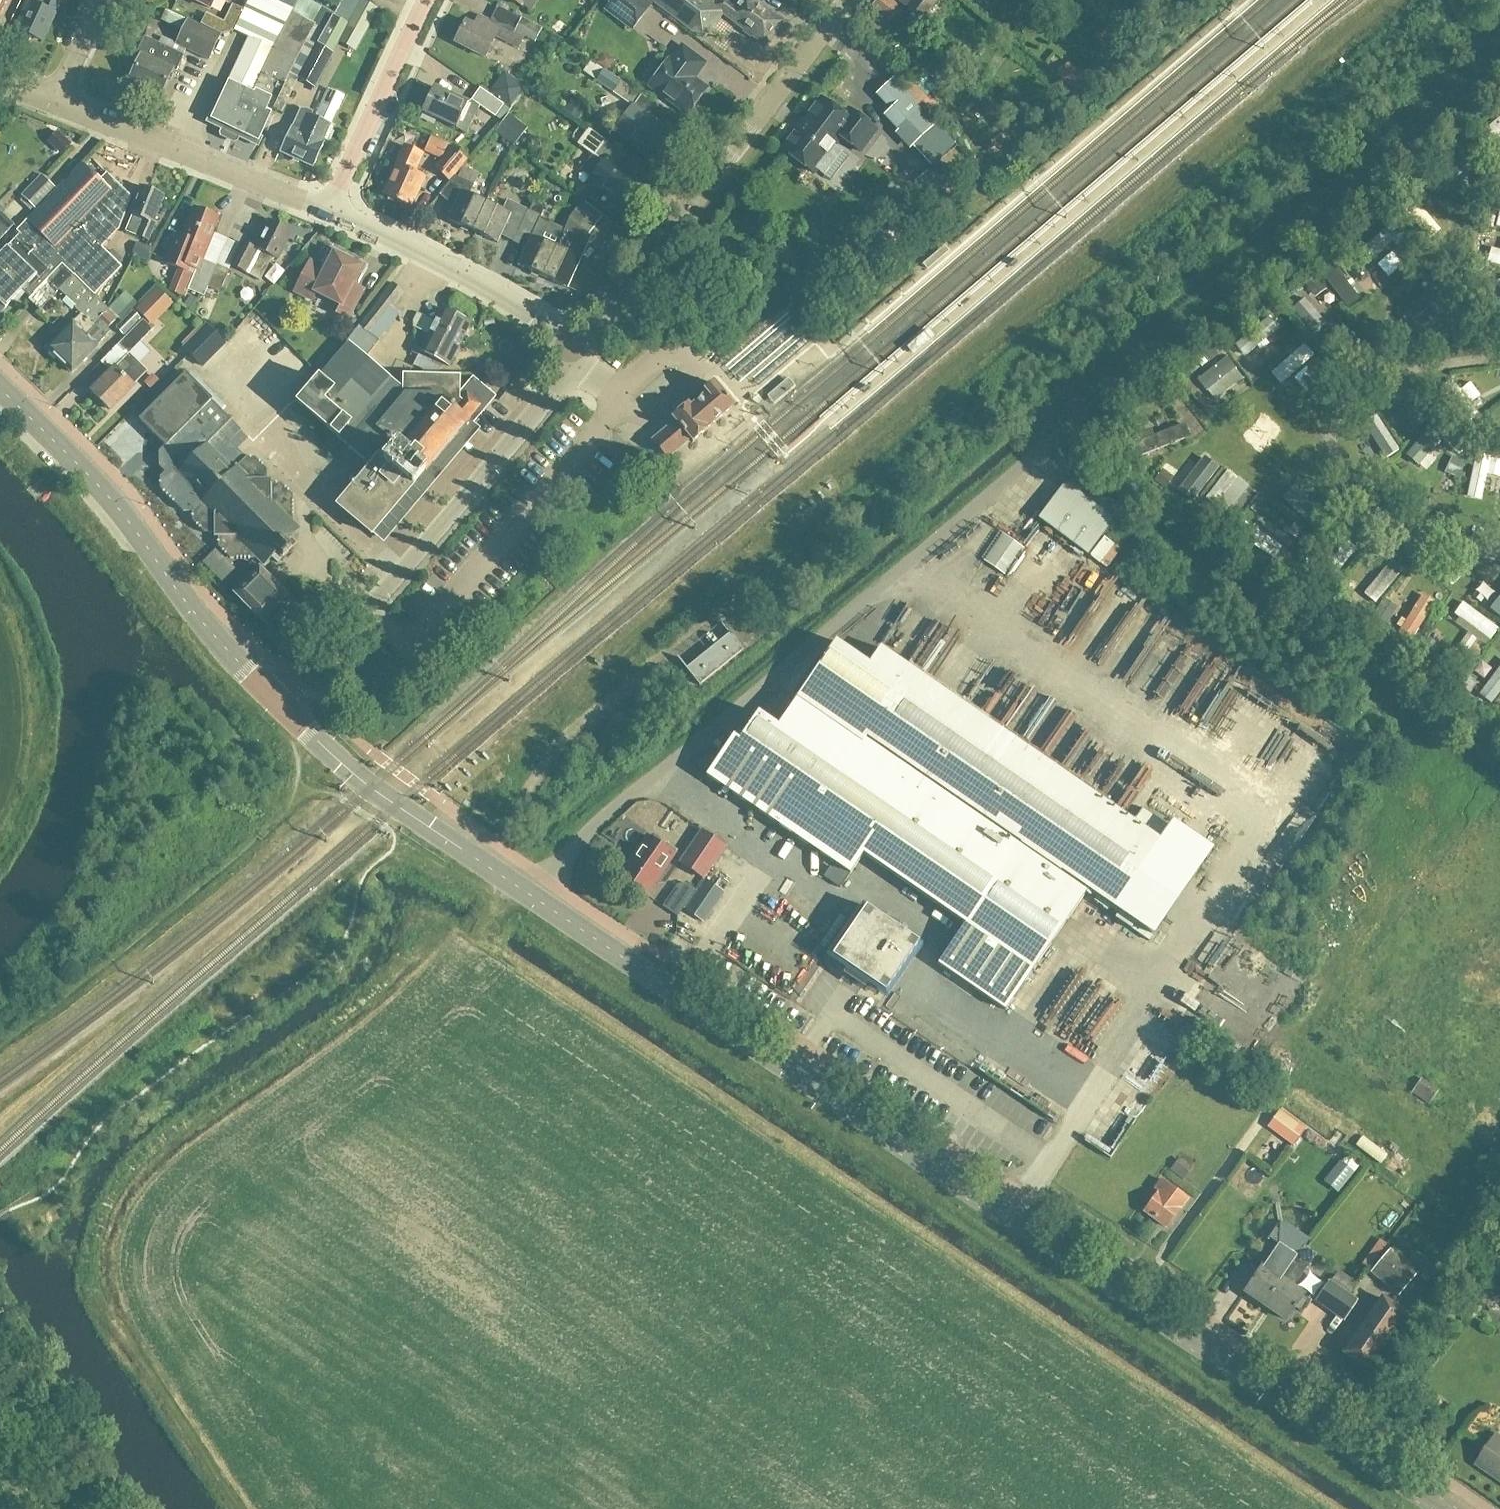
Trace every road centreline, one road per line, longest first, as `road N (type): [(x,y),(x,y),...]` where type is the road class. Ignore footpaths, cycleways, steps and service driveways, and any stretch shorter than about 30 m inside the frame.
road 1 (unclassified): [(535,897),(633,793),(1499,50)]
road 2 (tertiary): [(1443,1508),(535,897)]
road 3 (residential): [(281,702),(479,484),(578,357)]
road 4 (residential): [(578,357),(847,0)]
road 5 (tertiary): [(281,702),(191,604),(108,492),(0,387)]
road 6 (tertiary): [(535,897),(371,787),(281,702)]
road 7 (residential): [(330,212),(57,98)]
road 8 (residential): [(578,357),(514,304),(330,212)]
road 9 (residential): [(330,212),(431,0)]

